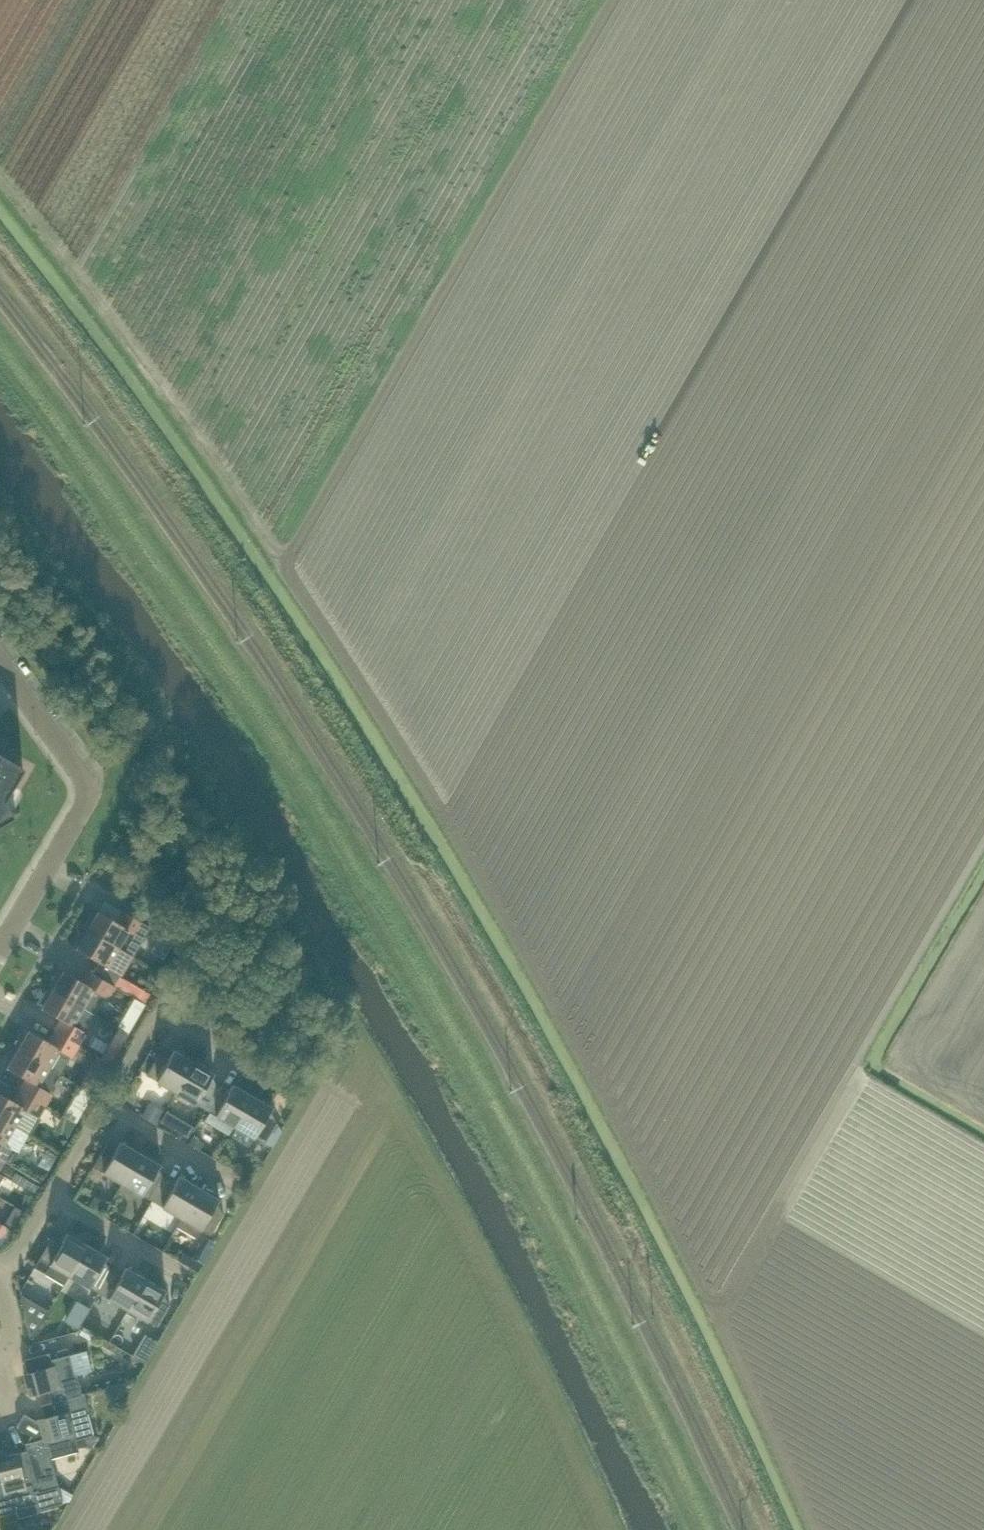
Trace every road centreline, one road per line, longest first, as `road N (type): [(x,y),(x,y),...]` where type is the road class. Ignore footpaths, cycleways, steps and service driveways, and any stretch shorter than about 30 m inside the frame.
road 1 (residential): [(0,948),(93,789),(0,663)]
road 2 (residential): [(105,1107),(160,1013),(292,1089)]
road 3 (residential): [(176,1271),(52,1197)]
road 4 (residential): [(227,1178),(105,1107)]

